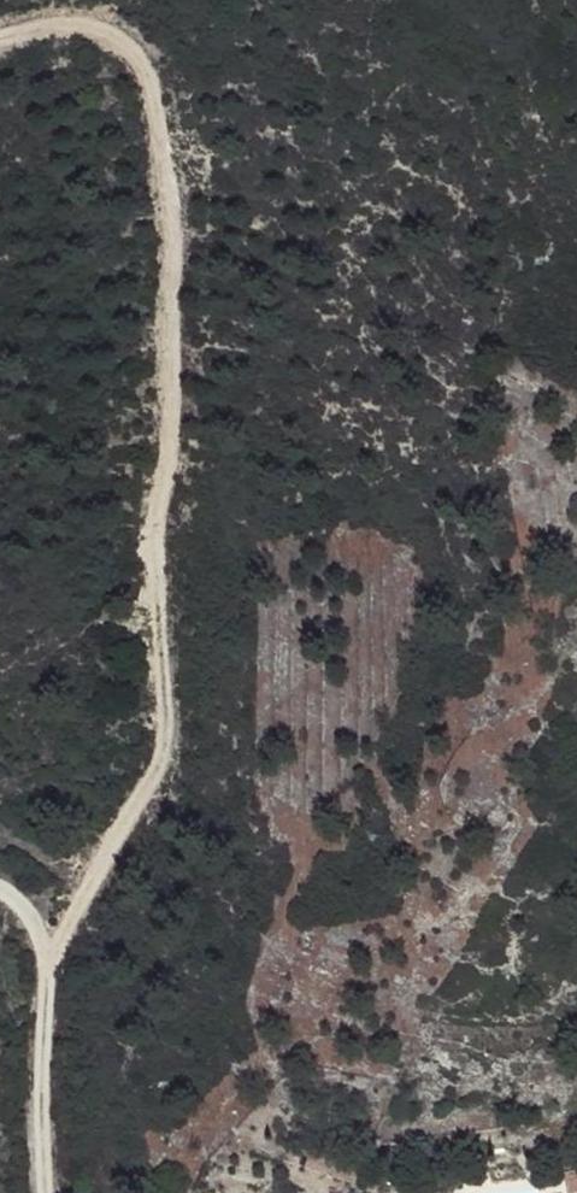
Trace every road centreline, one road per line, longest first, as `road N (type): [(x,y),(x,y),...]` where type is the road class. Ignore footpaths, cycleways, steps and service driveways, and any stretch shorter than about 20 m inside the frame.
road 1 (track): [(47,955),(164,749),(156,521),(172,346),(169,207),(161,106),(135,44),(113,27),(78,20),(0,35)]

